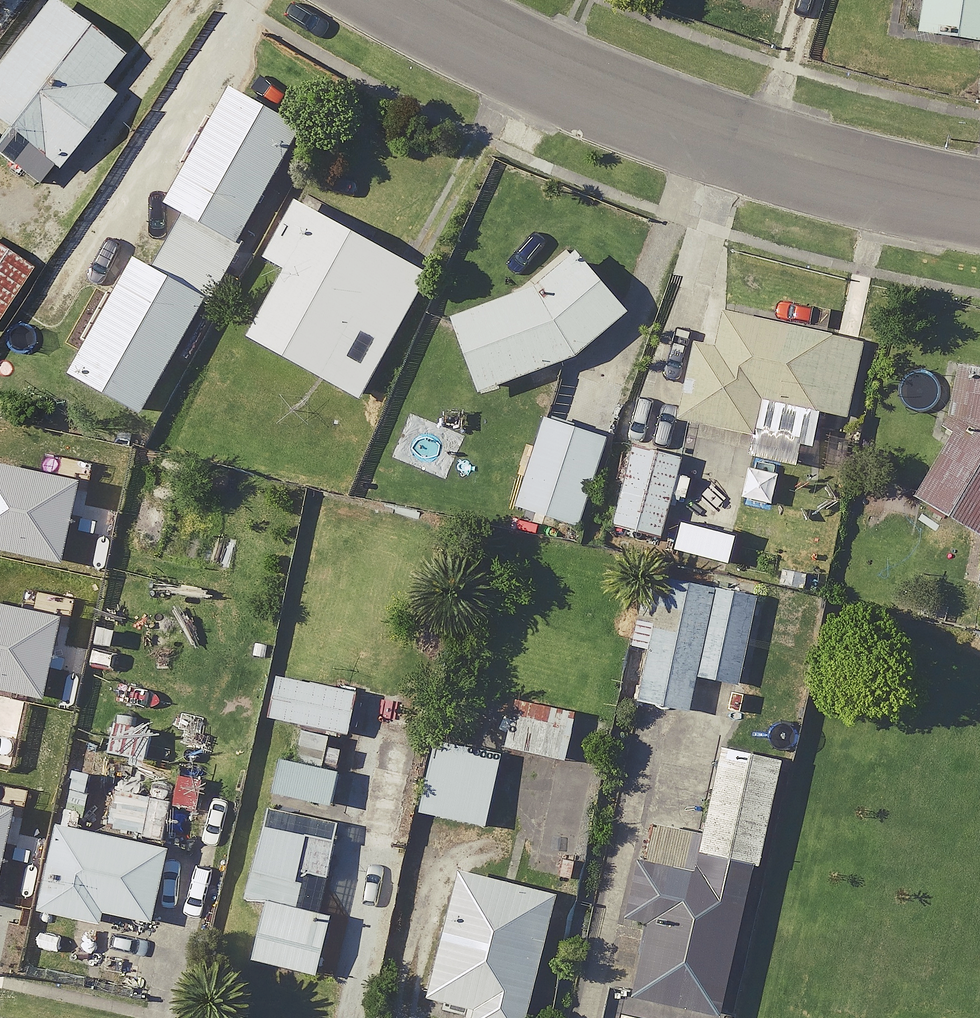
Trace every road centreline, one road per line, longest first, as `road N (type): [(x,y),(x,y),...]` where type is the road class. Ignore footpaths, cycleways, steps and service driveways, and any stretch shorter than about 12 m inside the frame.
road 1 (residential): [(395,0),(548,72),(738,145),(979,204)]

